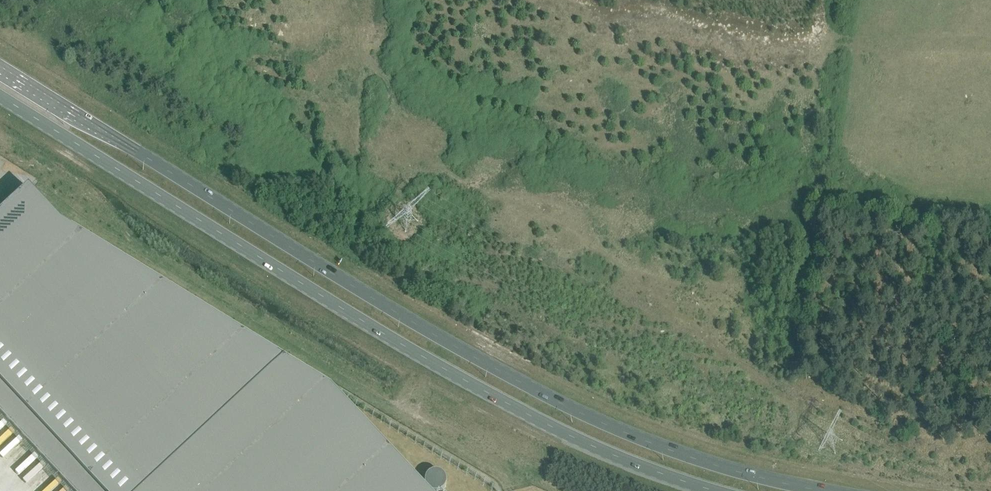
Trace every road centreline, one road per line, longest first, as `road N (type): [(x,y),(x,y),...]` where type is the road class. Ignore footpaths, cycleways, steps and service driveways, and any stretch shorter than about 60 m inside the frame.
road 1 (primary): [(837,490),(630,434),(530,385),(0,67)]
road 2 (primary): [(0,98),(407,355),(515,414),(700,490)]

